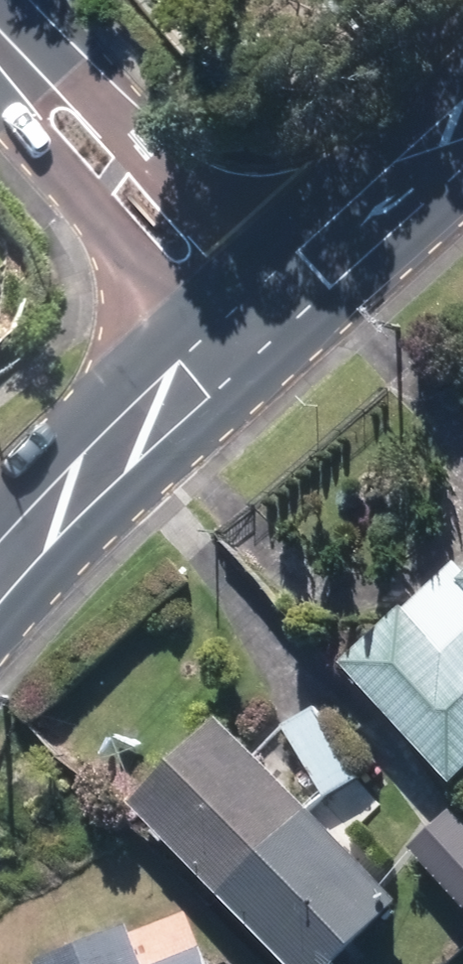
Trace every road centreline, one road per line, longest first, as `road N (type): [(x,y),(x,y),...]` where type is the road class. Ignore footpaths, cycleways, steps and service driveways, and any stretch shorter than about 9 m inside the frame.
road 1 (tertiary): [(0,49),(244,332)]
road 2 (secondary): [(0,566),(244,332)]
road 3 (secondary): [(244,332),(462,136)]

